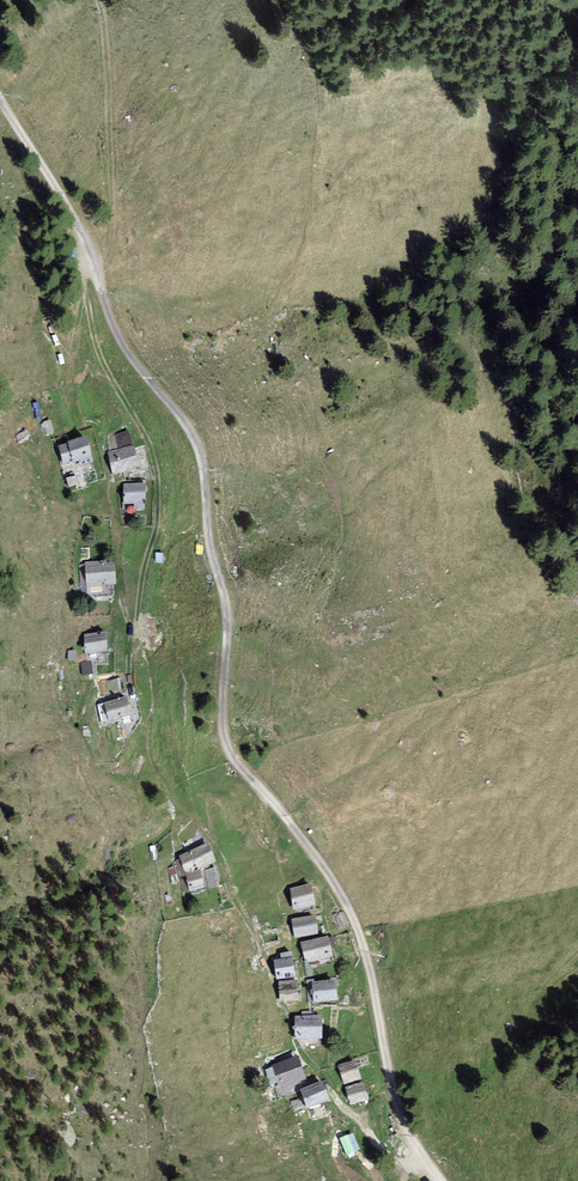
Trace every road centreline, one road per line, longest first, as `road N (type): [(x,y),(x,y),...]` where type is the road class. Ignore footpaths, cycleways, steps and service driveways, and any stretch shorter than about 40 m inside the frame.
road 1 (unclassified): [(440,1180),(400,1112),(349,910),(226,744),(228,621),(196,445),(119,339),(74,219),(0,101)]
road 2 (track): [(126,690),(158,485),(149,444),(98,351),(85,282),(91,263)]

